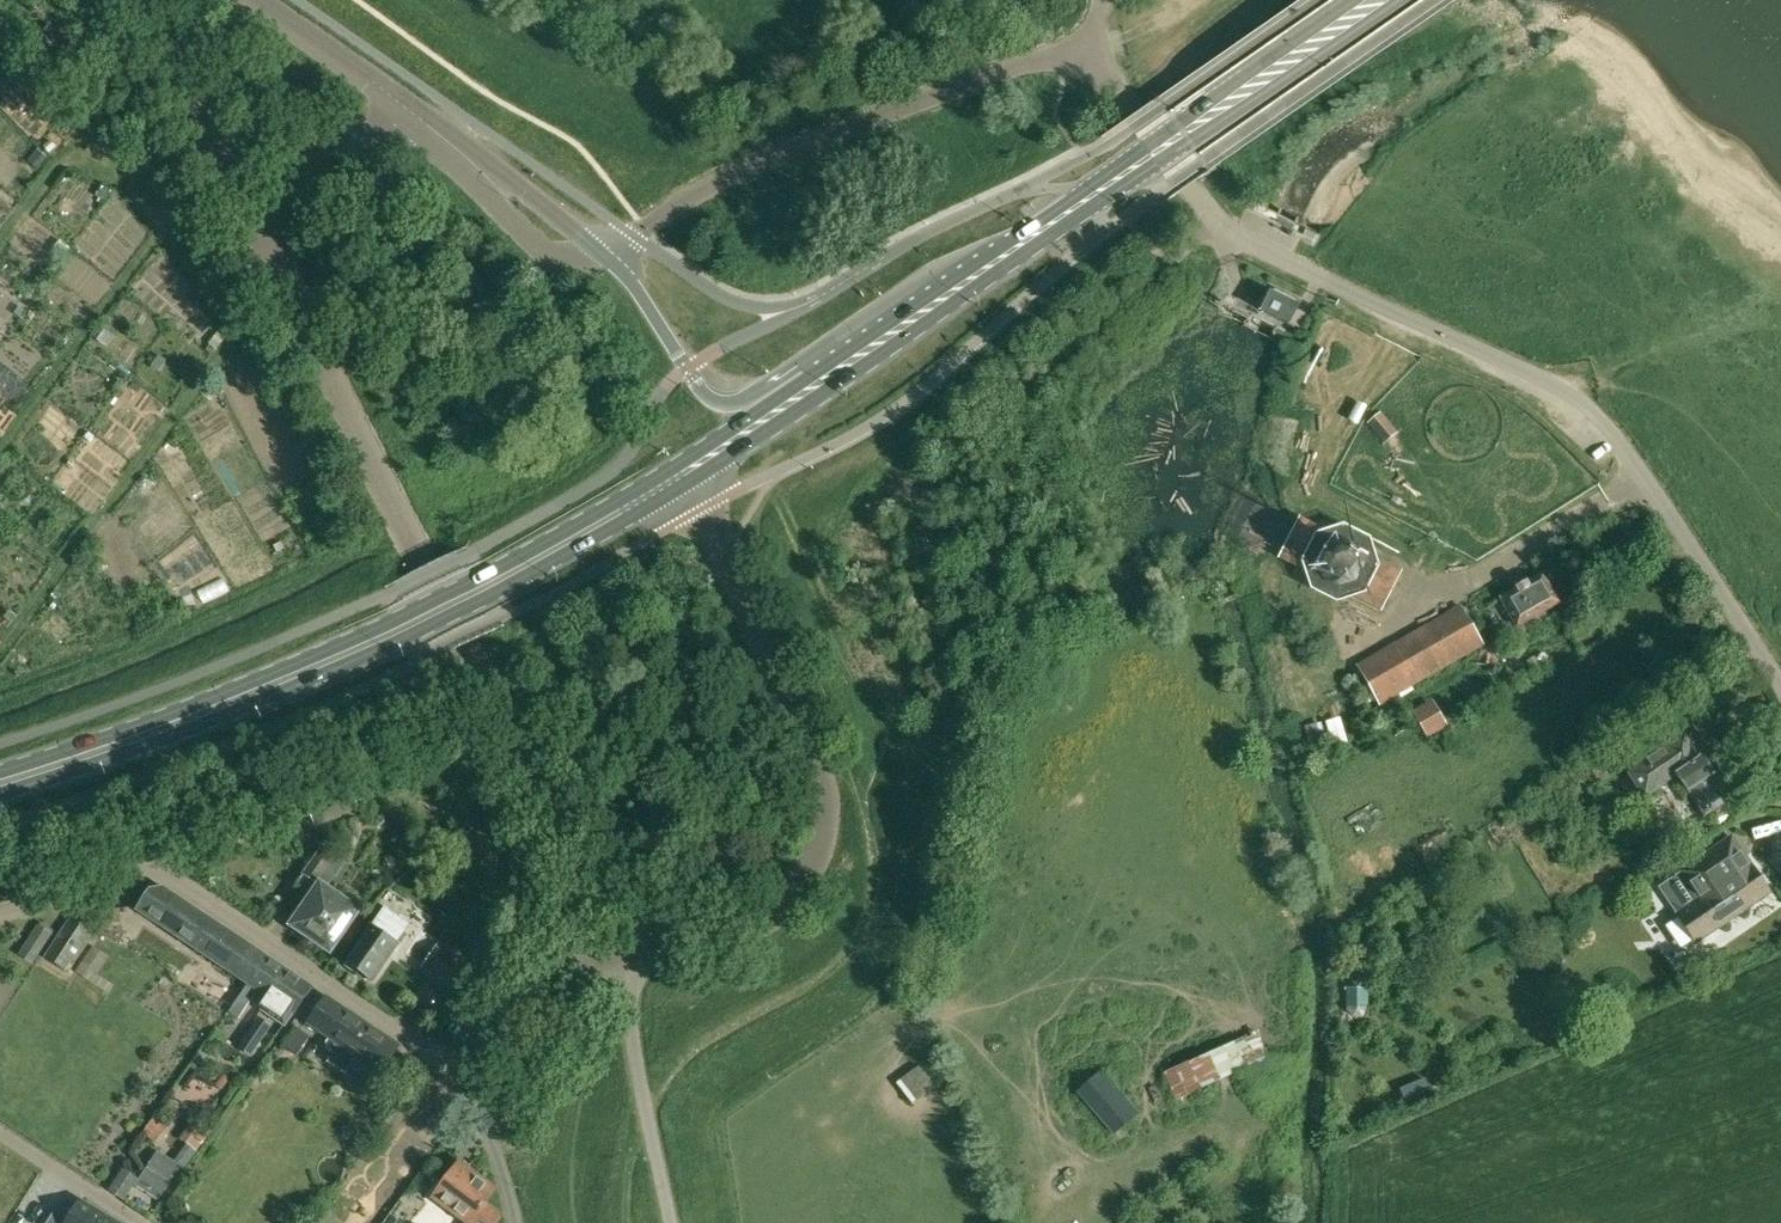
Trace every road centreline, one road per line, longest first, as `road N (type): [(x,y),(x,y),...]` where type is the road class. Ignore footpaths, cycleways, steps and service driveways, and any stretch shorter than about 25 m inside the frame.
road 1 (unclassified): [(1780,691),(1613,433),(1539,383),(1234,236),(1213,220),(1138,110),(1109,44)]
road 2 (primary): [(683,472),(403,624),(196,716),(0,783)]
road 3 (tertiary): [(681,934),(772,916),(810,866),(825,807),(820,773),(683,472)]
road 4 (unclassified): [(606,249),(784,155),(1071,48),(1109,44)]
road 5 (residential): [(459,1069),(160,870),(134,870),(0,912)]
road 6 (tertiary): [(477,667),(266,263)]
road 7 (primary): [(1106,185),(785,403)]
road 8 (primary): [(1106,185),(1376,0)]
road 9 (tertiary): [(266,263),(135,0)]
road 10 (unclassified): [(672,1222),(619,950)]
road 11 (tertiary): [(785,403),(713,399),(606,249)]
road 12 (tertiary): [(429,124),(545,256),(566,262),(606,249)]
road 13 (tertiary): [(266,263),(280,216),(311,167),(364,136),(429,124)]
road 14 (tertiary): [(477,667),(580,877)]
road 15 (tertiary): [(429,124),(249,0)]
road 16 (tertiary): [(606,249),(429,124)]
road 17 (residential): [(143,1222),(0,1131)]
road 18 (residential): [(518,1222),(459,1069)]
road 19 (residential): [(459,1069),(577,961)]
road 20 (primary): [(785,403),(683,472)]

